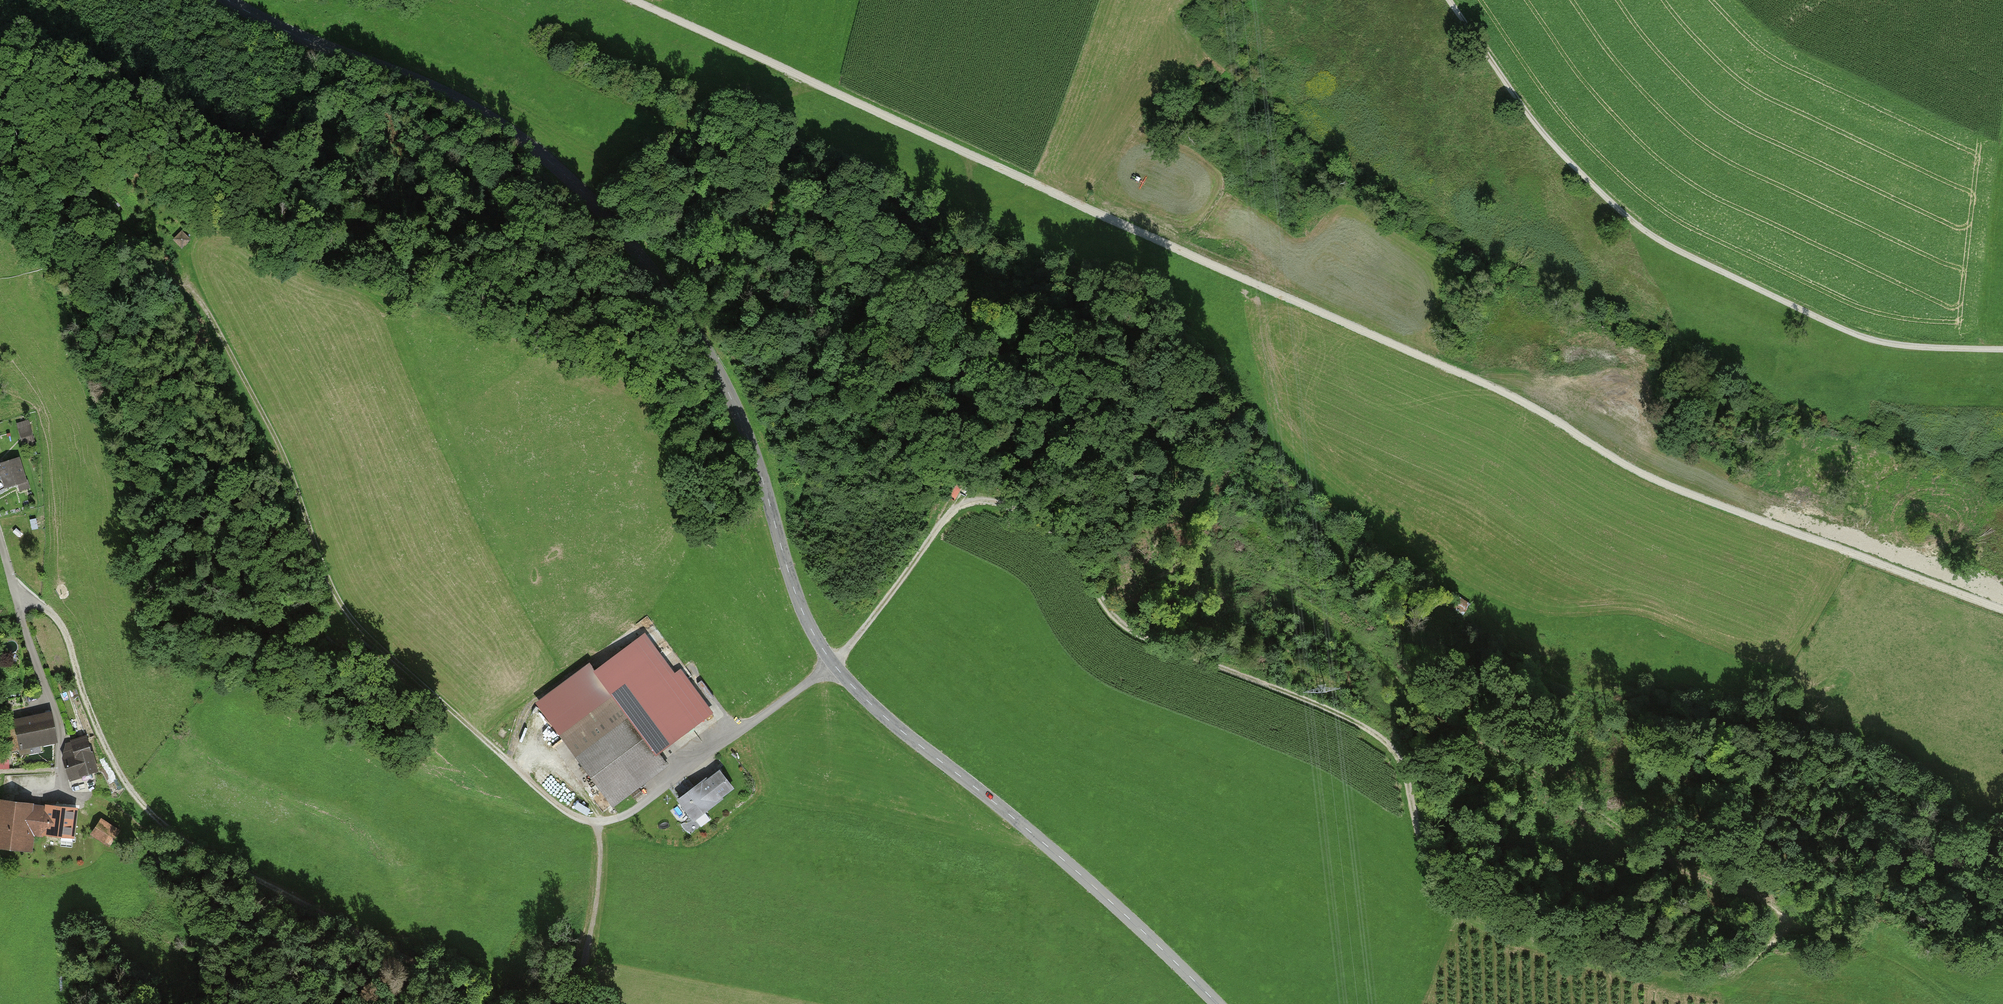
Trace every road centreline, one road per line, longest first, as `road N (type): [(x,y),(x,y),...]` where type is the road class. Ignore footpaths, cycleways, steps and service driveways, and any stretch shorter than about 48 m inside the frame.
road 1 (track): [(1956,1003),(1896,958),(1796,926),(1735,973),(1512,914),(1456,889),(1424,852),(1401,758),(1379,733),(1135,635),(1108,613),(1050,509),(1012,492),(977,493),(951,513),(834,665),(638,807),(610,821),(580,818),(555,804),(344,609),(306,537),(268,434),(200,310),(112,220),(91,185)]
road 2 (track): [(2002,610),(1672,488),(1502,391),(636,0)]
road 3 (tertiary): [(227,0),(484,114),(604,213),(687,316),(722,374),(800,607),(834,665),(910,739),(1127,916),(1217,1003)]
road 4 (track): [(1450,0),(1545,135),(1665,243),(1872,340),(2002,348)]
road 5 (track): [(15,590),(58,620),(104,749),(166,827),(418,965),(470,1003)]

